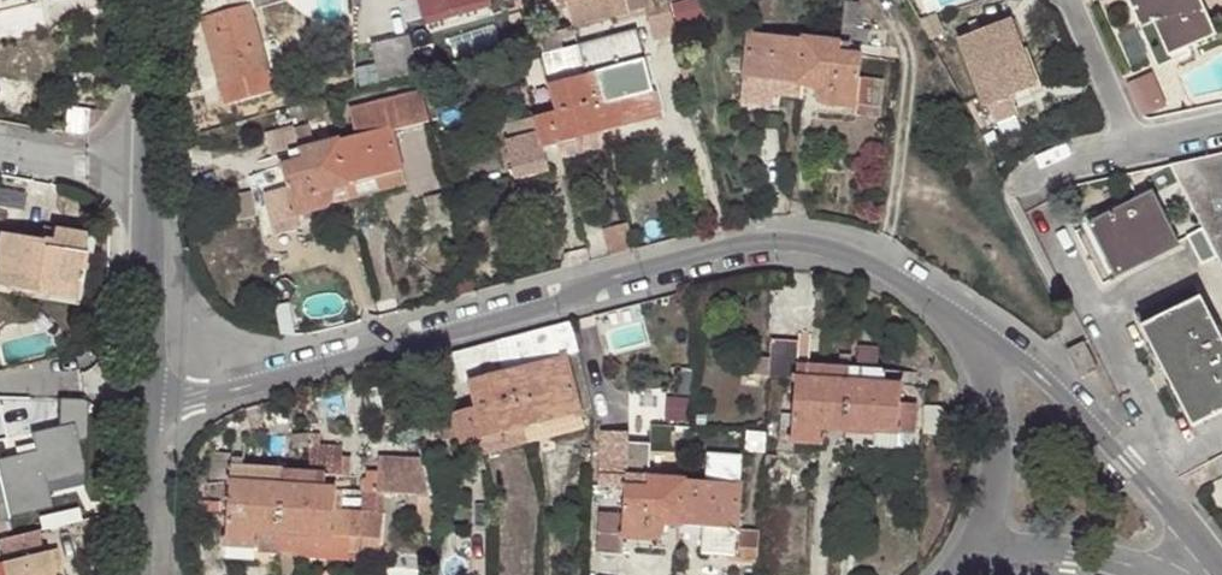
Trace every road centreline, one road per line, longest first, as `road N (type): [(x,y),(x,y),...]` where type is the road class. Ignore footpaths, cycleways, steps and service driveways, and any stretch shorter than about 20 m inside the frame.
road 1 (unclassified): [(911,281),(866,258),(816,247),(766,249),(146,395)]
road 2 (unclassified): [(1221,561),(1088,402),(1020,346),(911,281)]
road 3 (unclassified): [(965,557),(991,502),(999,453),(995,403),(977,355),(949,314),(911,281)]
road 4 (unclassified): [(145,165),(146,395)]
road 5 (unclassified): [(965,557),(1020,549),(1084,553),(1164,574)]
road 6 (unclassified): [(146,395),(138,574)]
road 7 (unclassified): [(145,0),(145,165)]
road 8 (residential): [(1076,0),(1146,148)]

